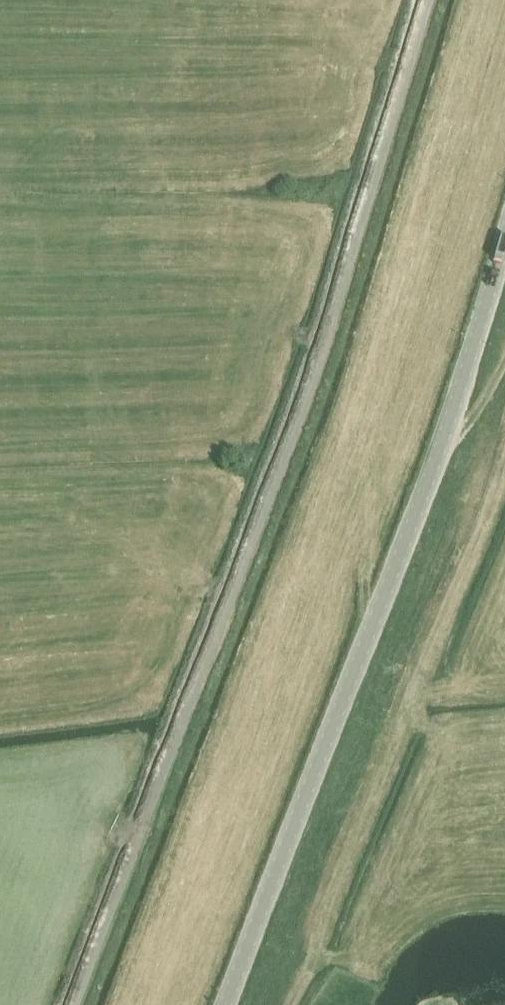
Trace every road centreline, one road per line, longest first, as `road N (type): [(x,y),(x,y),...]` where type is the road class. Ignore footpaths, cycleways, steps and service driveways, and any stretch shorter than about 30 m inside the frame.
road 1 (unclassified): [(75,1004),(328,332),(427,0)]
road 2 (tertiary): [(223,1004),(432,462),(504,236)]

